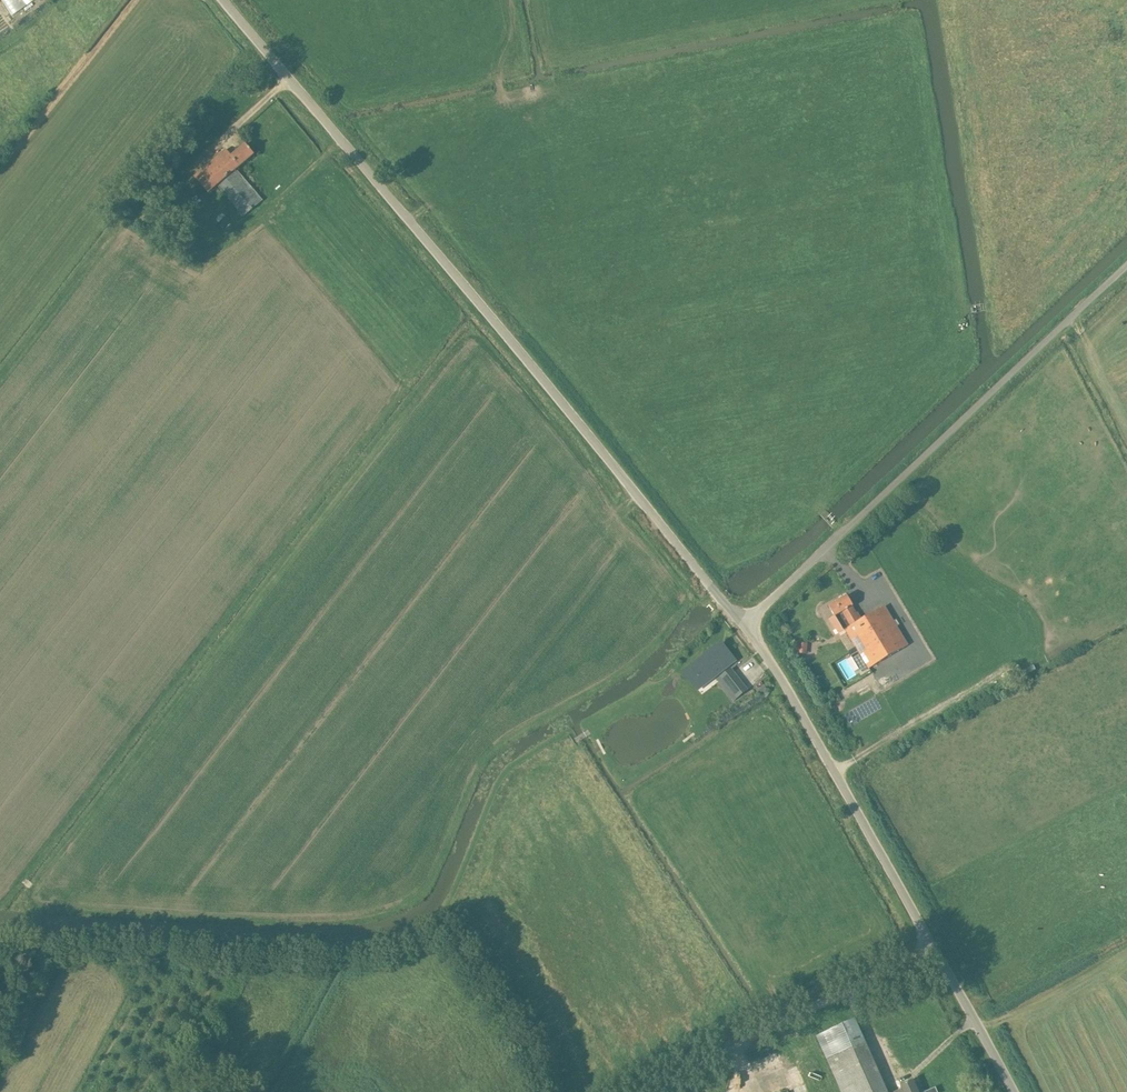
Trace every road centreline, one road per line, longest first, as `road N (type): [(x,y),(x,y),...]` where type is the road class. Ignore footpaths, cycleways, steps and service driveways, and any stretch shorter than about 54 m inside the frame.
road 1 (unclassified): [(743,622),(223,0)]
road 2 (track): [(0,929),(369,949),(424,926),(443,930),(518,1048),(530,1091)]
road 3 (unclassified): [(743,622),(1126,264)]
road 4 (unclassified): [(934,938),(743,622)]
road 5 (unclassified): [(641,1091),(934,938)]
road 6 (unclassified): [(1014,1091),(934,938)]

